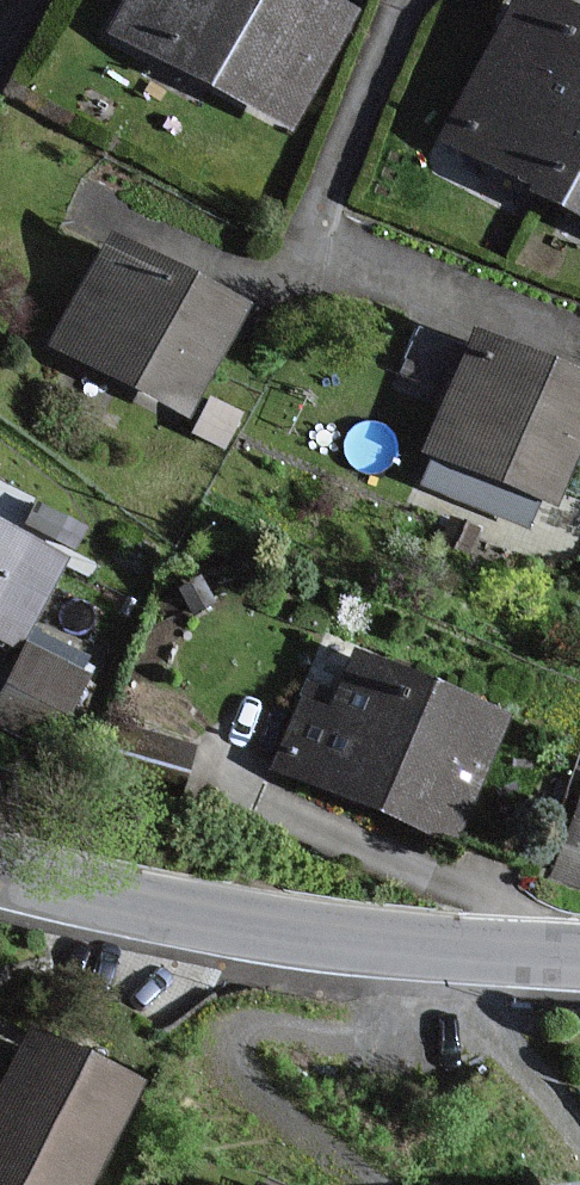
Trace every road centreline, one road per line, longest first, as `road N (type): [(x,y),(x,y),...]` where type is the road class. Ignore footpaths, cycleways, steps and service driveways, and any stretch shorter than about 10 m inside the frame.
road 1 (tertiary): [(579,959),(196,923),(0,878)]
road 2 (residential): [(410,0),(309,241),(423,290)]

